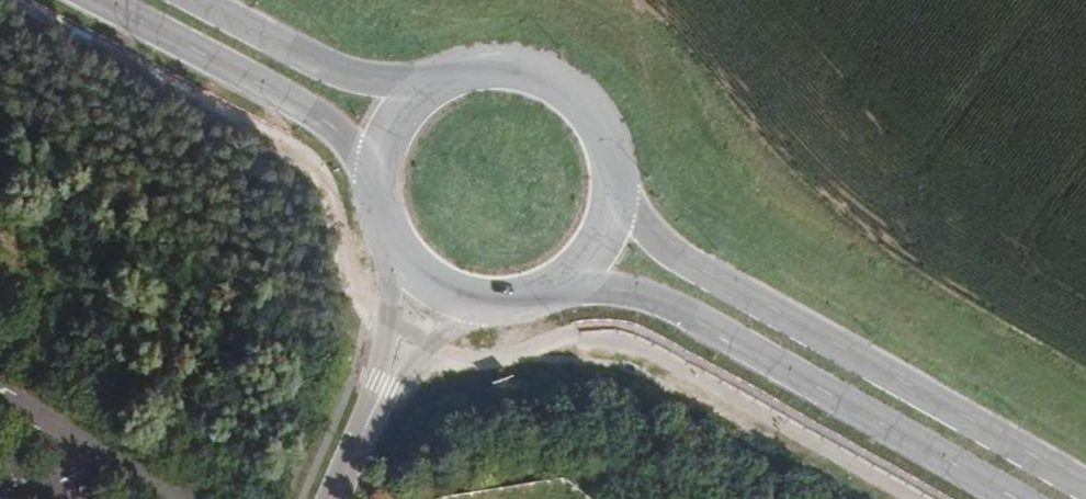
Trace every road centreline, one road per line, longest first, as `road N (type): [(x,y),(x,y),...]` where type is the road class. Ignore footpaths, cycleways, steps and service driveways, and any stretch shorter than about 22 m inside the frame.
road 1 (primary): [(1085,486),(717,278),(665,244),(615,189)]
road 2 (primary): [(568,280),(646,294),(703,320),(1017,498)]
road 3 (primary): [(101,0),(316,111),(351,144),(377,188)]
road 4 (primary): [(377,188),(392,244),(440,290),(506,304),(568,280)]
road 5 (primary): [(615,189),(610,153),(570,92),(502,67),(431,86)]
road 6 (primary): [(431,86),(383,85),(331,72),(197,0)]

